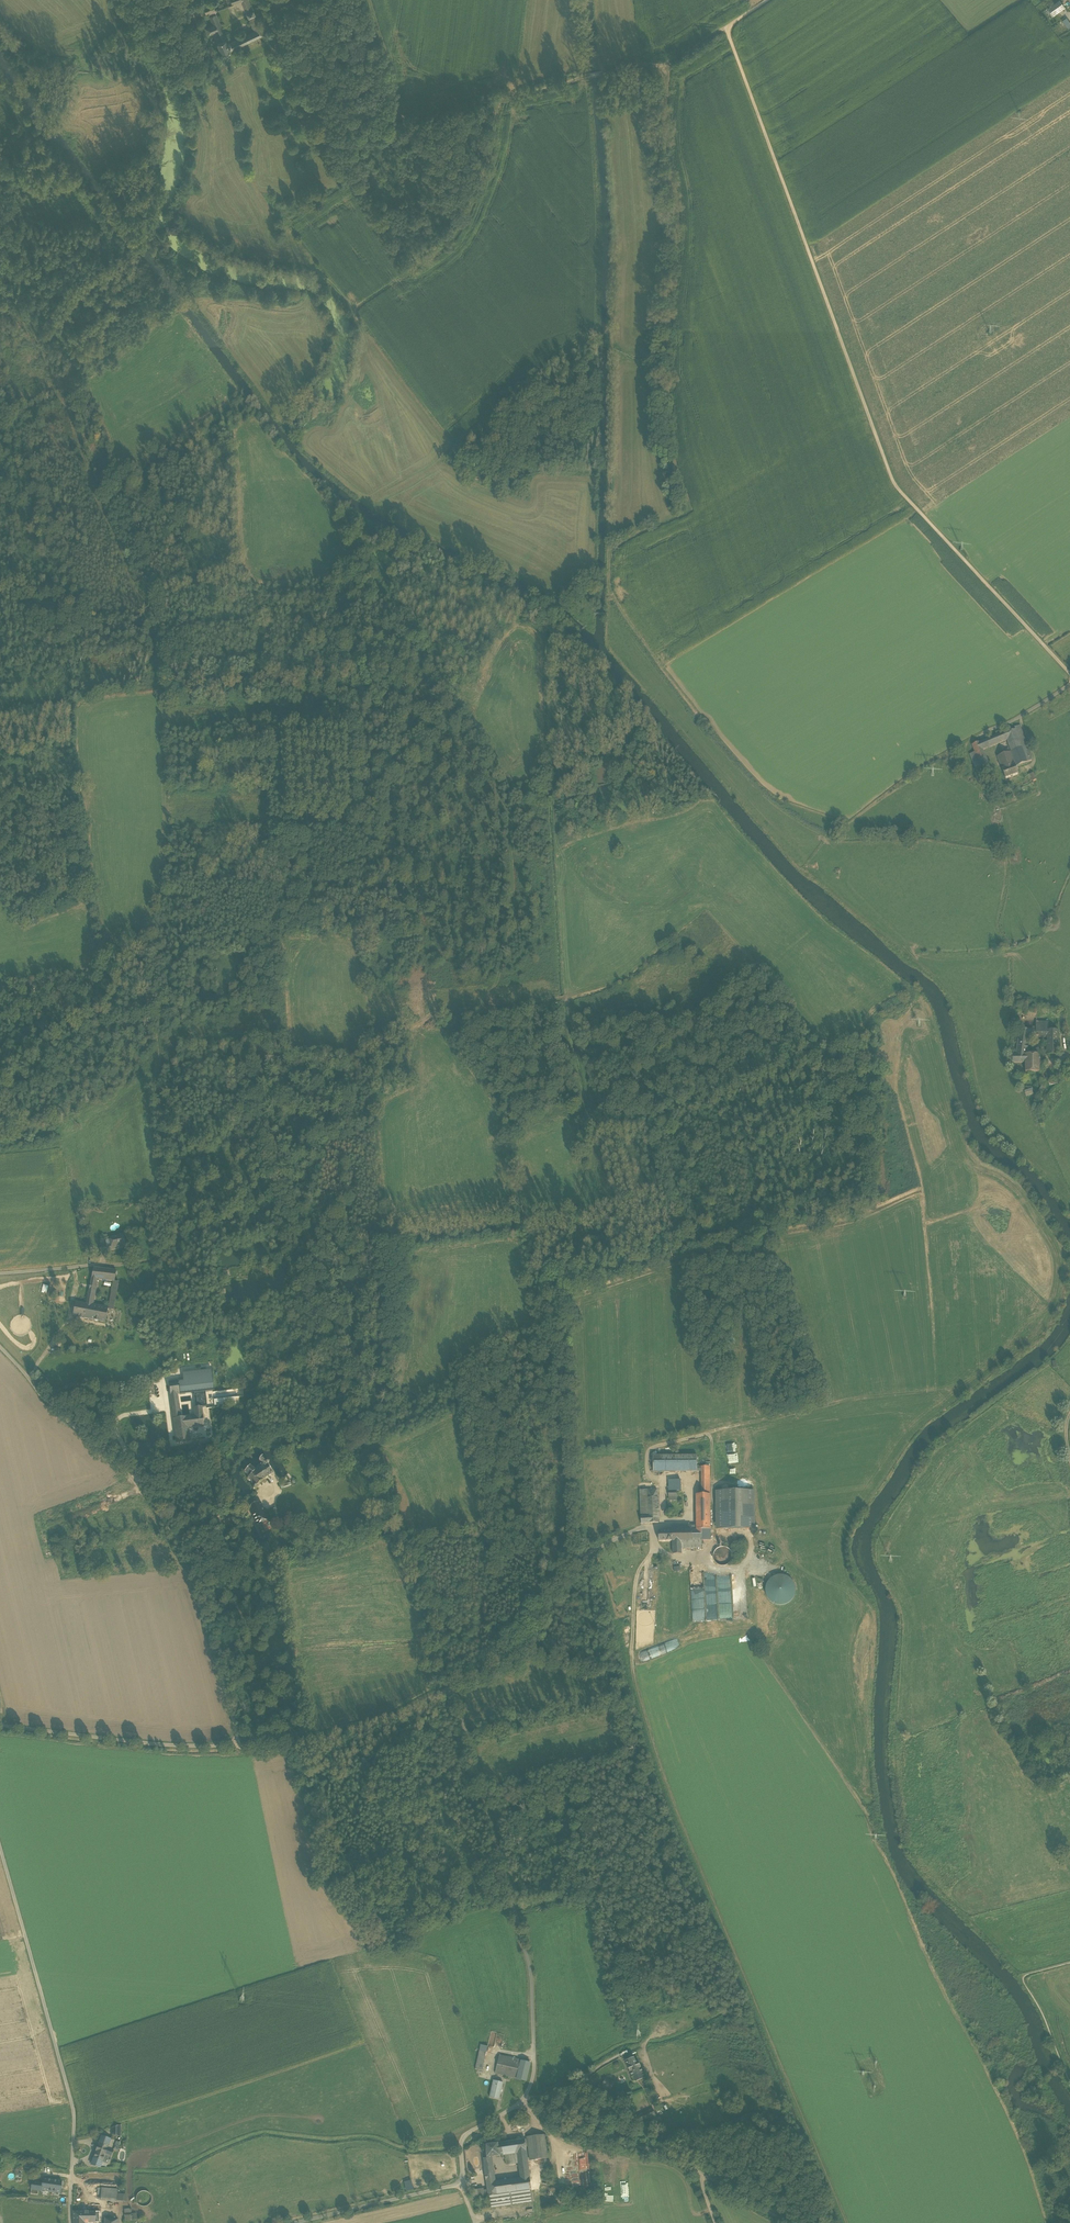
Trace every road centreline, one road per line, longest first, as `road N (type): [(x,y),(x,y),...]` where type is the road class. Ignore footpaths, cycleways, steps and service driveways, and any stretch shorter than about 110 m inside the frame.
road 1 (unclassified): [(1069,673),(894,484),(726,27),(768,0)]
road 2 (track): [(844,2222),(642,1710),(632,1658),(634,1598),(654,1528)]
road 3 (track): [(64,397),(156,634),(167,810),(160,890),(139,945)]
road 4 (track): [(139,945),(180,1233),(140,1261),(0,1274)]
road 5 (unclassified): [(240,1743),(173,1530),(130,1475),(0,1347)]
road 6 (unclassified): [(520,2102),(534,2070),(531,1972),(452,1686)]
road 7 (unclassified): [(0,1846),(74,2113),(70,2222)]
road 8 (track): [(603,73),(408,121),(389,111),(368,0)]
road 9 (unclassified): [(291,2222),(452,2186),(462,2177),(462,2139),(520,2102)]
road 10 (unclassified): [(665,1528),(629,1533),(584,1557),(499,1658),(452,1686)]
road 11 (track): [(1069,685),(935,759),(846,822)]
road 12 (unclassified): [(240,1743),(137,1743),(0,1725)]
road 13 (unclassified): [(452,1686),(379,1723),(300,1746),(260,1753),(240,1743)]
road 14 (track): [(407,273),(449,242),(465,214),(488,154),(495,99)]
road 15 (unclassified): [(520,2102),(602,2140),(678,2157),(705,2175)]
road 16 (track): [(524,2098),(573,2086),(604,2062),(645,2047),(653,2030)]
road 17 (track): [(716,2222),(705,2175),(787,2222)]
road 18 (track): [(0,289),(33,323),(64,397)]

